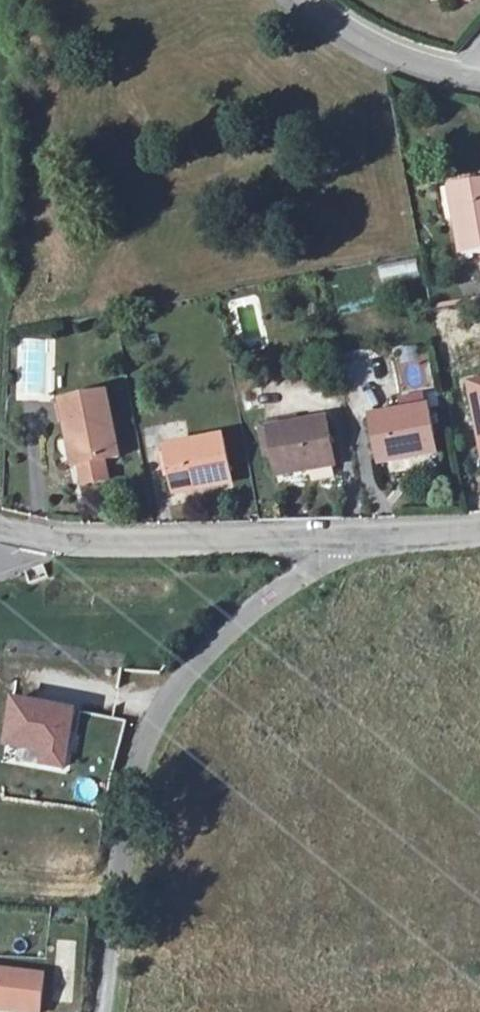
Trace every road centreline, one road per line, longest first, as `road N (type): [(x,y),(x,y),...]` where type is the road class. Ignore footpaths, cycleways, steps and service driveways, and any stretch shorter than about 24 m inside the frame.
road 1 (unclassified): [(102,1011),(137,781),(176,694),(262,600),(345,537)]
road 2 (residential): [(31,535),(143,542),(345,537)]
road 3 (residential): [(310,0),(339,28),(407,64),(479,85)]
road 4 (residential): [(345,537),(479,528)]

